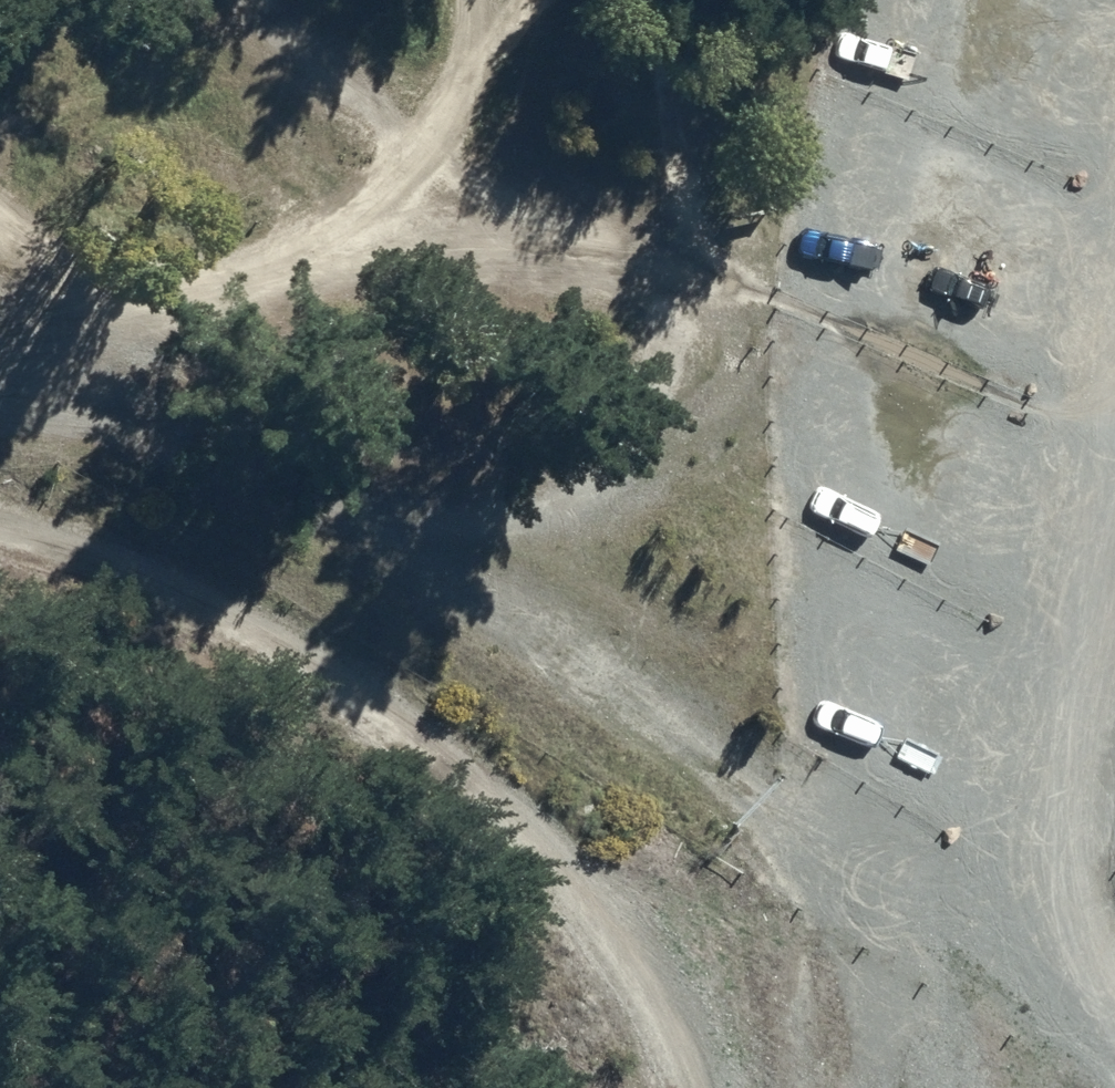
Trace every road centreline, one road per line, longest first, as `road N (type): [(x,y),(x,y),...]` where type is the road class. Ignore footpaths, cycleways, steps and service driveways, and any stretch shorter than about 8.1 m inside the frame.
road 1 (unclassified): [(1037,916),(764,802),(614,681),(381,511),(9,372)]
road 2 (track): [(0,211),(77,284),(381,511),(502,521),(632,480),(723,383),(744,279)]
road 3 (track): [(1114,442),(744,279),(661,252),(291,45),(246,0)]
road 4 (track): [(671,1087),(592,908),(480,788),(327,673),(167,583),(0,533)]
road 5 (unclassified): [(1037,916),(1114,548)]
road 6 (unclassified): [(1114,1010),(1037,916)]

